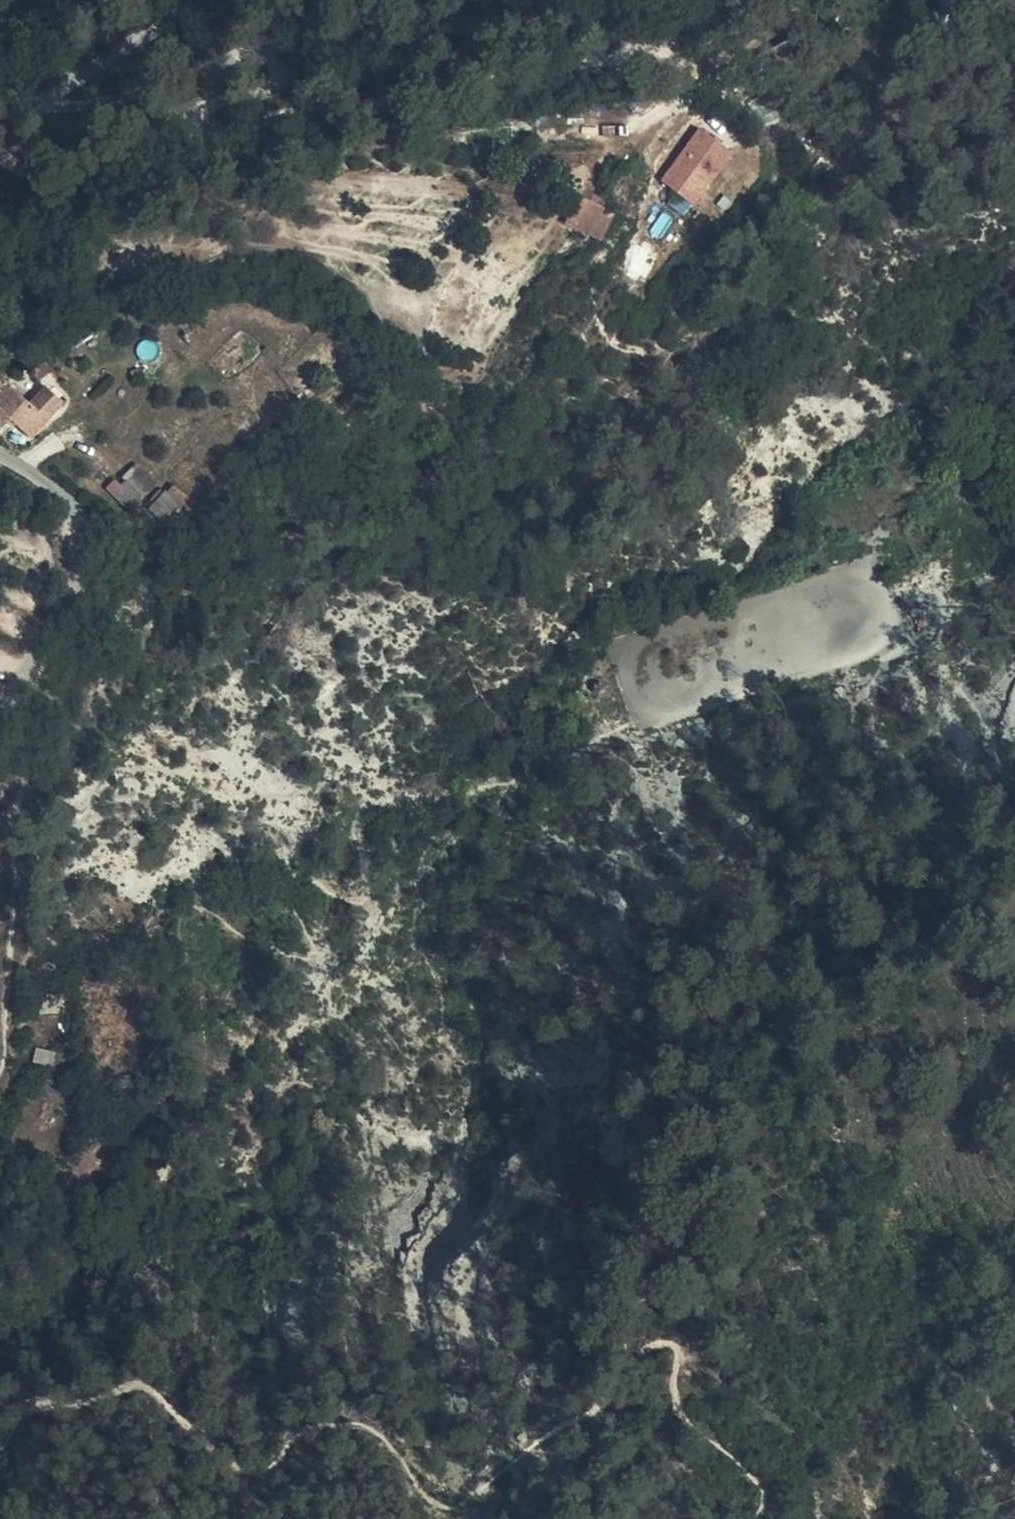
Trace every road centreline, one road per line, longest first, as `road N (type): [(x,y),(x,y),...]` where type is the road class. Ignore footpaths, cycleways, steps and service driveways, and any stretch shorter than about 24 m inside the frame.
road 1 (residential): [(0,455),(82,511),(89,544),(84,586),(0,729)]
road 2 (residential): [(210,0),(52,105),(0,170)]

